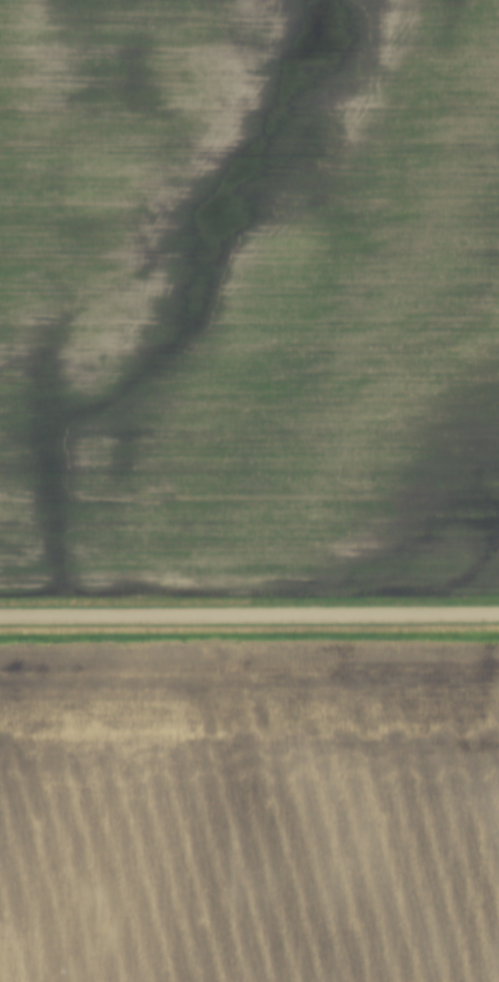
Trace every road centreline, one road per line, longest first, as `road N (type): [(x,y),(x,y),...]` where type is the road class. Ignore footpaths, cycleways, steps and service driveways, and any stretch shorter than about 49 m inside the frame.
road 1 (residential): [(498,613),(0,615)]

